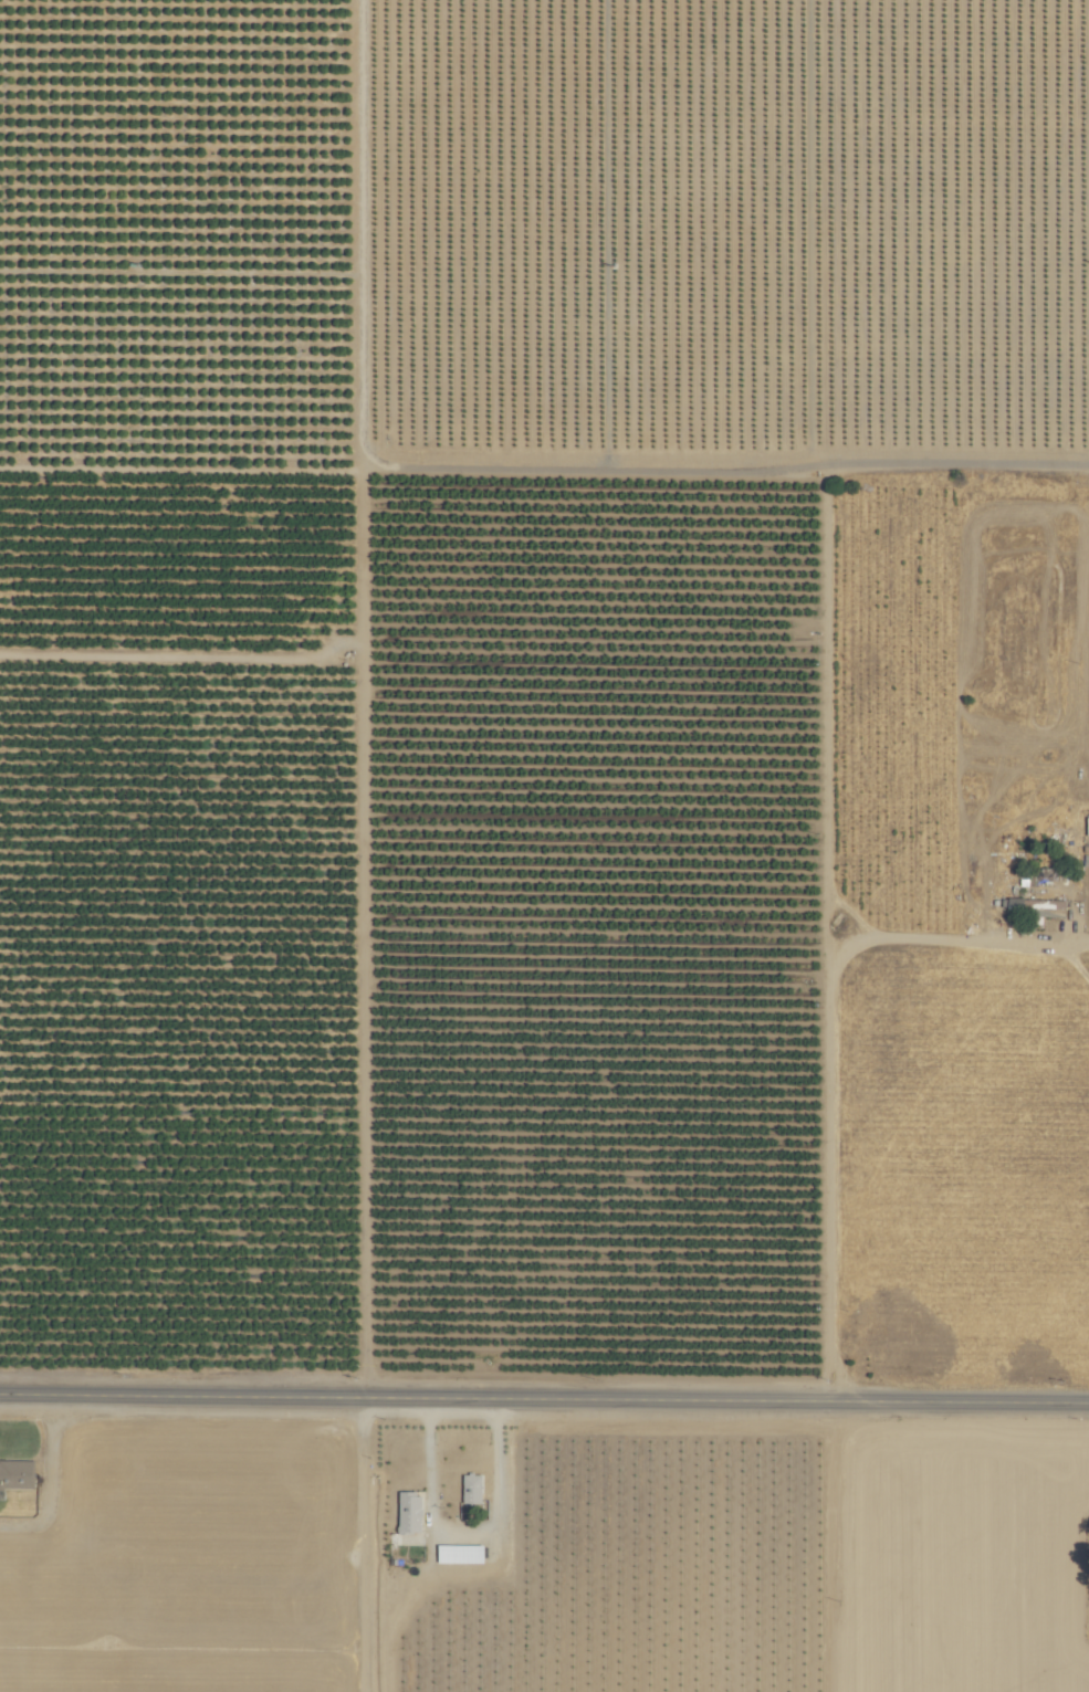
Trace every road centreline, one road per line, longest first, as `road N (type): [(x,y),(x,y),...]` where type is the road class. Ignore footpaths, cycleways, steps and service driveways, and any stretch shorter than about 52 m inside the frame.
road 1 (tertiary): [(1088,1404),(0,1395)]

